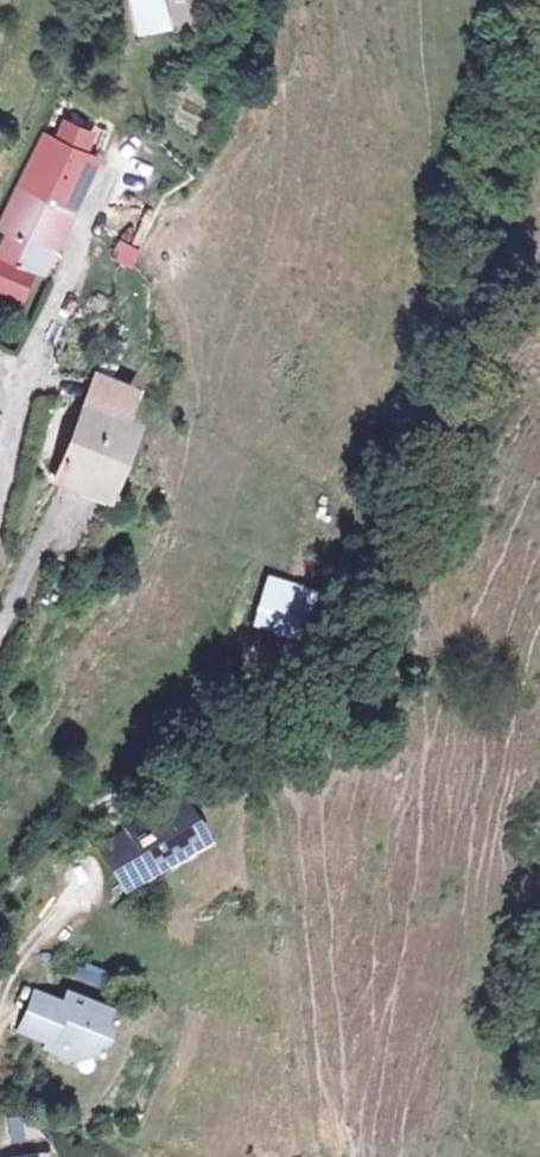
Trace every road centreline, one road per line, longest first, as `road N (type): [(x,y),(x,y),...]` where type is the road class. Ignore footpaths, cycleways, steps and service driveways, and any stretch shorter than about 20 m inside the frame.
road 1 (track): [(72,0),(59,60),(0,193)]
road 2 (track): [(85,882),(13,967),(0,998)]
road 3 (track): [(102,803),(66,825),(0,898)]
road 4 (unclassified): [(0,478),(33,362)]

